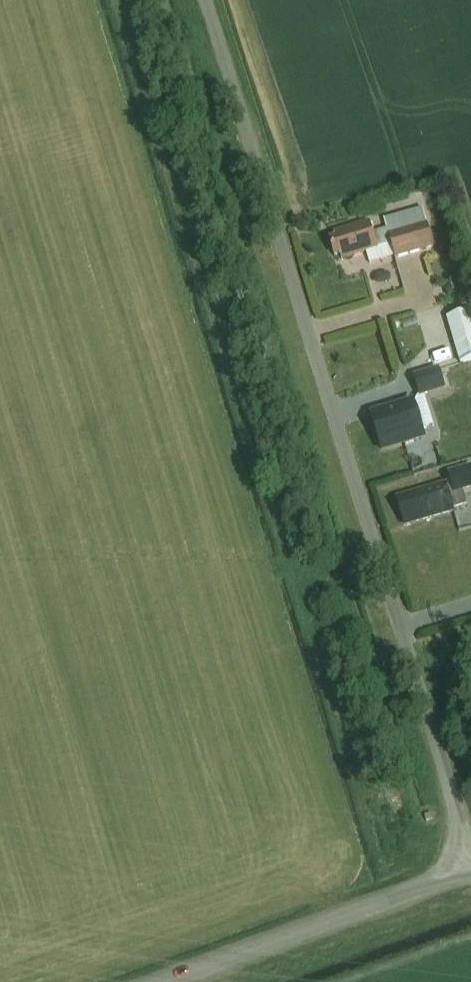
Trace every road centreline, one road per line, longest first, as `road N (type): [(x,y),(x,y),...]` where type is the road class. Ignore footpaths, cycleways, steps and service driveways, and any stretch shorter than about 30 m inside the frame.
road 1 (unclassified): [(470,874),(435,733),(202,0)]
road 2 (residential): [(169,981),(470,875)]

